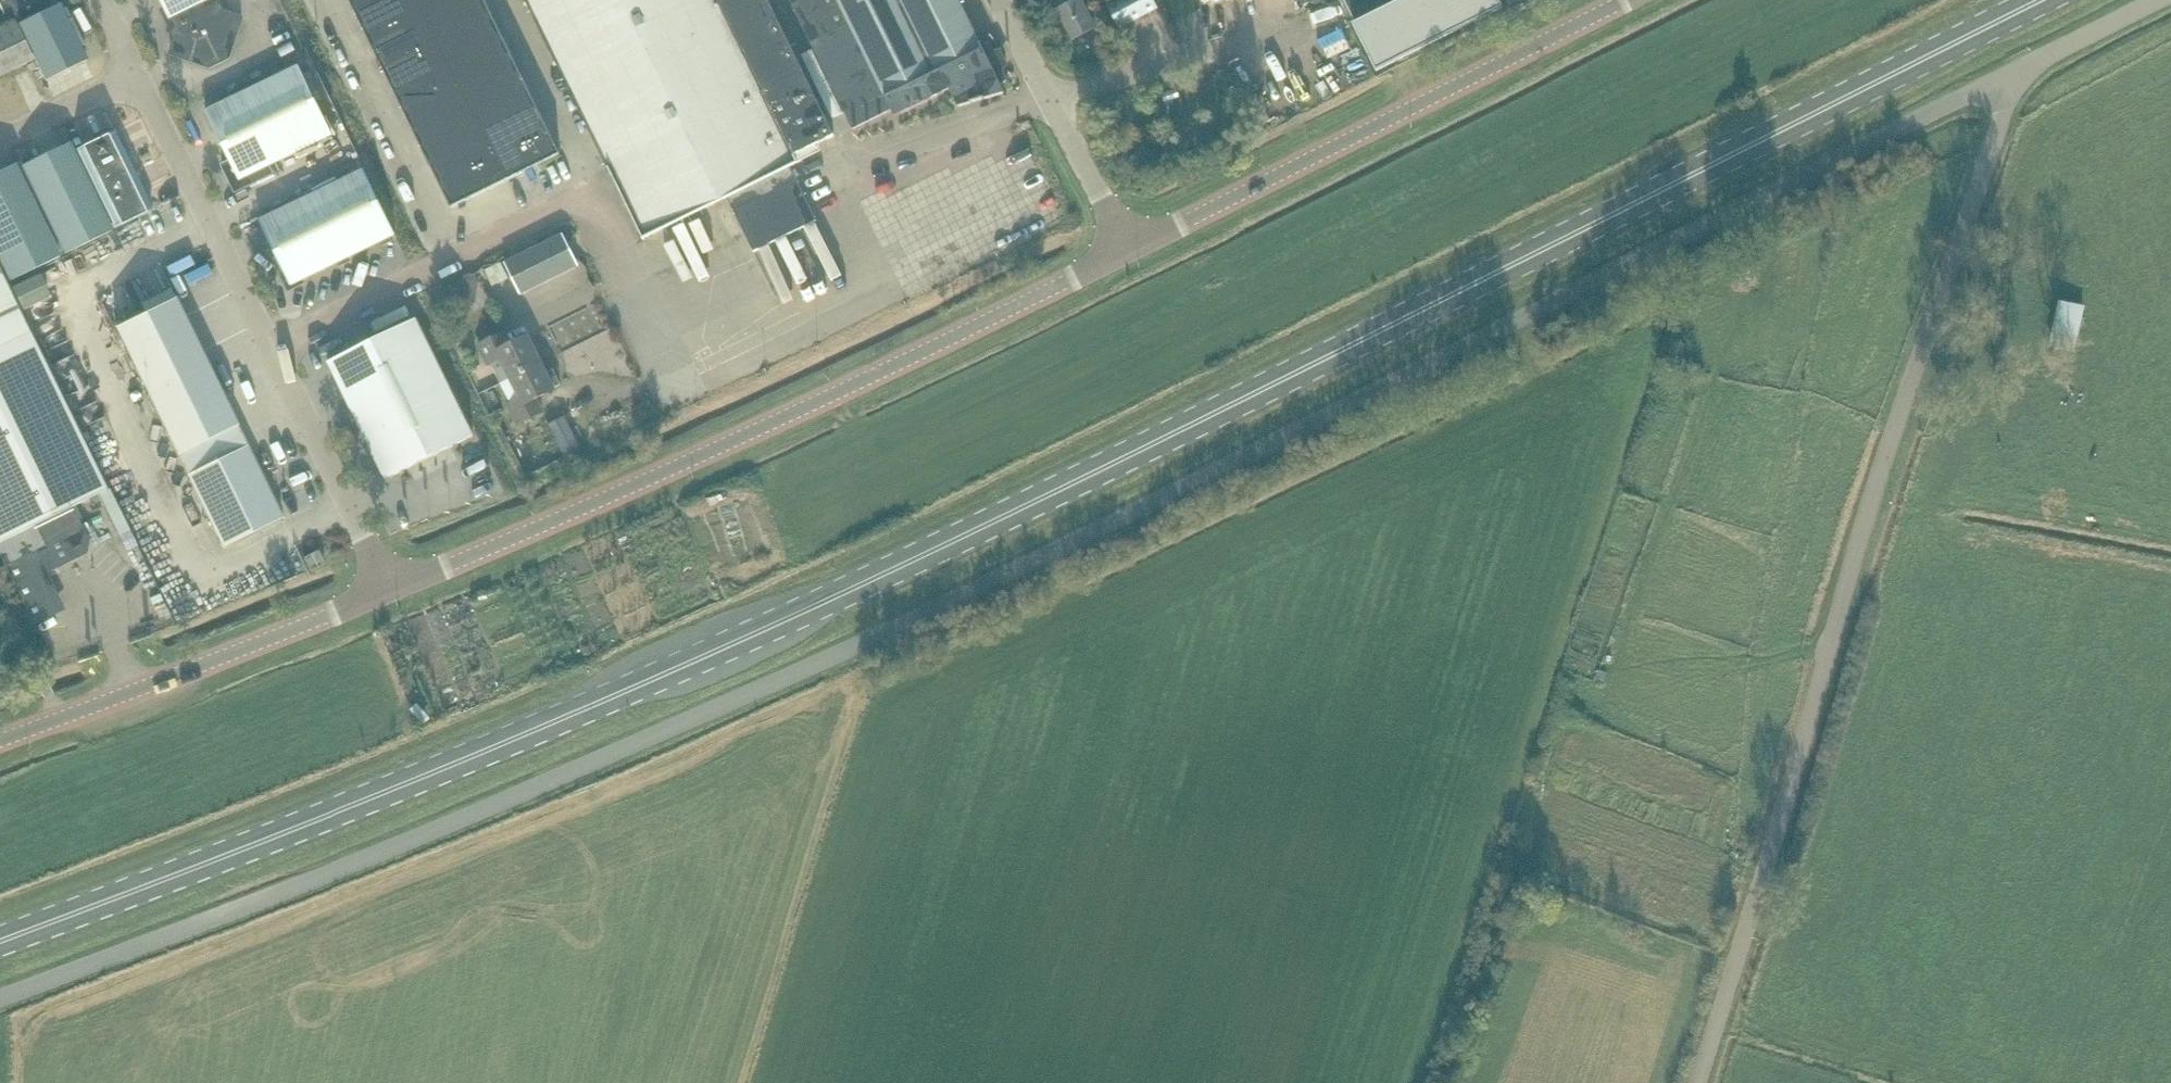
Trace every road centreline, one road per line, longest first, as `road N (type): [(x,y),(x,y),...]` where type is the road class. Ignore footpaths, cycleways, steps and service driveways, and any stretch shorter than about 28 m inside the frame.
road 1 (primary): [(0,941),(246,849),(693,663),(1140,451),(2039,0)]
road 2 (unclassified): [(0,999),(551,779),(952,599),(2014,78)]
road 3 (unclassified): [(1695,1082),(1897,420),(2014,78)]
road 4 (unclassified): [(386,592),(755,431),(1132,252)]
road 5 (unclassified): [(386,592),(135,76)]
road 6 (unclassified): [(1132,252),(1630,0)]
road 7 (unclassified): [(0,743),(386,592)]
road 8 (unclassified): [(1132,252),(1002,0)]
road 9 (unclassified): [(2014,78),(2167,0)]
road 10 (unclassified): [(0,143),(135,76)]

